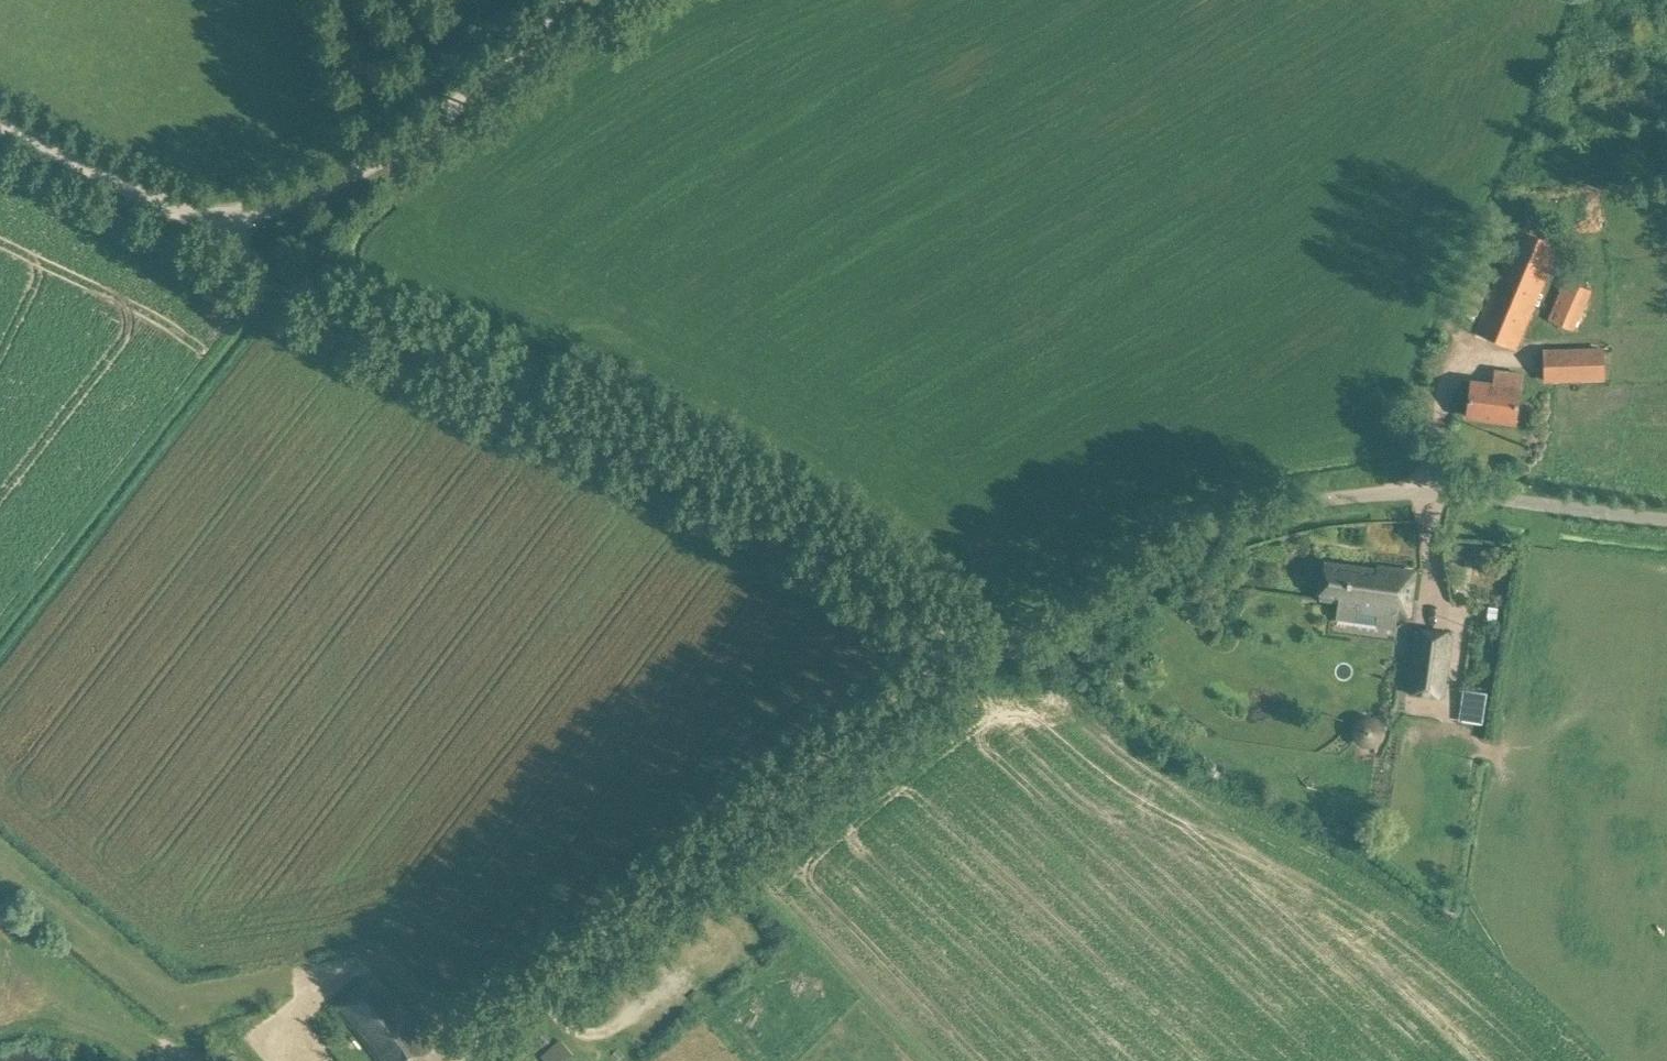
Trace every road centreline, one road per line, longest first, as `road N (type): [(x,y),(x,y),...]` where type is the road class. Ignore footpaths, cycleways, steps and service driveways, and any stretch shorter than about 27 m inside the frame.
road 1 (unclassified): [(964,637),(774,504),(289,281),(244,256),(226,224)]
road 2 (unclassified): [(964,637),(1004,653),(1037,648),(1171,546),(1228,520),(1334,497),(1471,494),(1666,519)]
road 3 (unclassified): [(450,1060),(964,637)]
road 4 (unclassified): [(226,224),(337,180),(401,143),(572,0)]
road 5 (unclassified): [(226,224),(0,122)]

